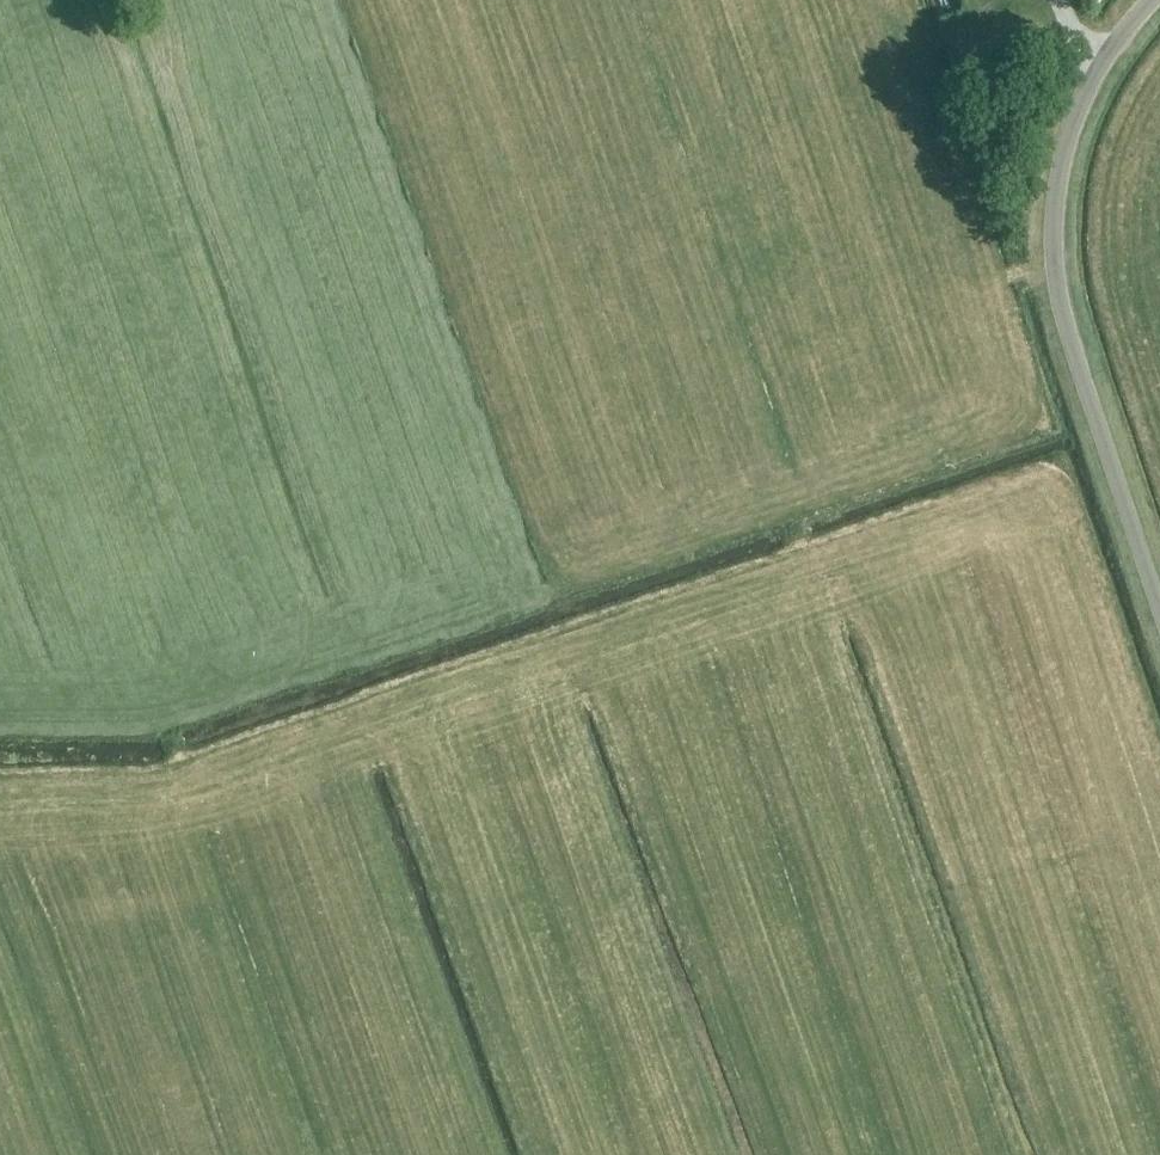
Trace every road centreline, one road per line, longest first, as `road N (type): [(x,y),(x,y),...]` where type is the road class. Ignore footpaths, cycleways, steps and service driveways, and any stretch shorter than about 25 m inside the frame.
road 1 (unclassified): [(1159,611),(1066,328),(1054,242),(1056,192),(1075,116),(1107,56),(1150,0)]

